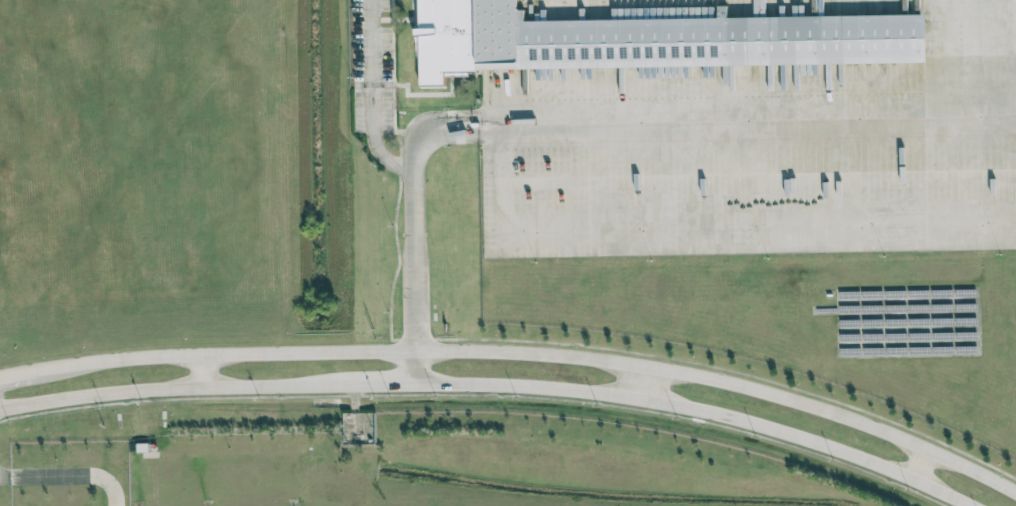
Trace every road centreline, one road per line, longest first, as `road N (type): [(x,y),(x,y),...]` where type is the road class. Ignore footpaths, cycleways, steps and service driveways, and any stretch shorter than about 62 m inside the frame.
road 1 (secondary): [(1015,493),(830,412),(647,366),(418,351),(128,357),(40,371)]
road 2 (secondary): [(419,383),(568,391),(713,413),(849,455),(965,505)]
road 3 (secondary): [(0,409),(103,394),(349,385)]

